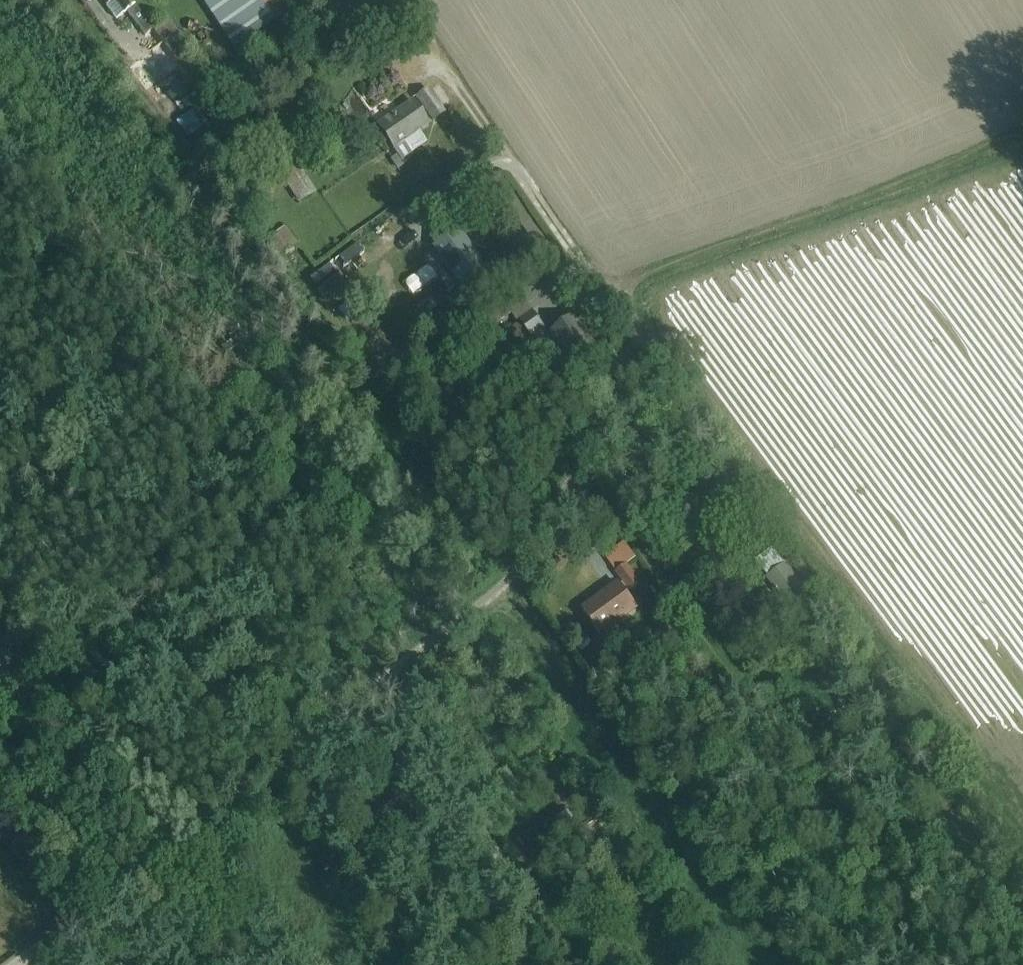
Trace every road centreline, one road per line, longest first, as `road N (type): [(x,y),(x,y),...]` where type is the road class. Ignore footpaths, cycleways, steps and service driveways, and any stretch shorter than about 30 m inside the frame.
road 1 (track): [(21,964),(504,583),(627,364),(630,336),(613,306),(420,42)]
road 2 (track): [(613,306),(1022,141)]

